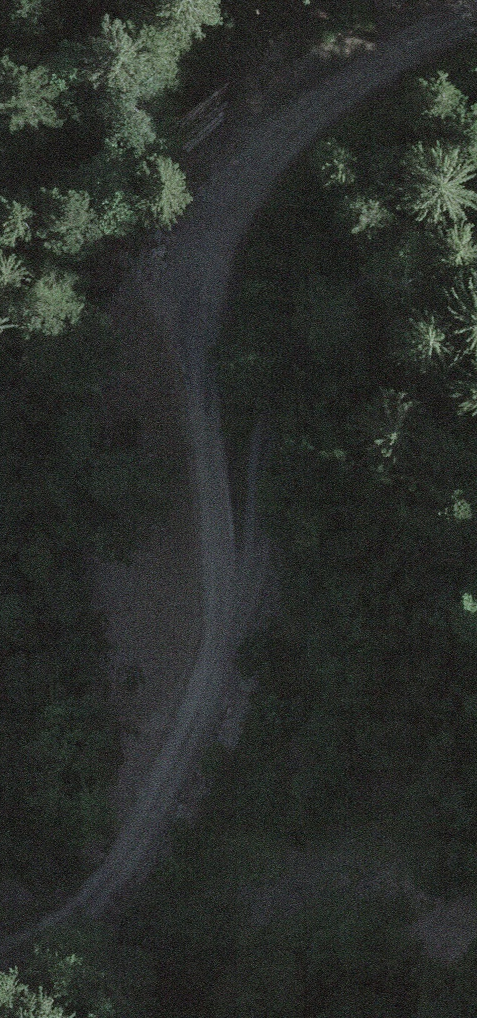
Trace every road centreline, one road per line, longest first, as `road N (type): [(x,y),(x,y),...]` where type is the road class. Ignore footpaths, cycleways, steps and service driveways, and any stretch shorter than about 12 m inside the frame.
road 1 (track): [(476,14),(288,126),(228,200),(209,279),(198,628),(185,687),(117,875),(71,926),(0,953)]
road 2 (track): [(198,628),(233,576),(248,535),(254,454),(301,337),(347,293),(476,246)]

